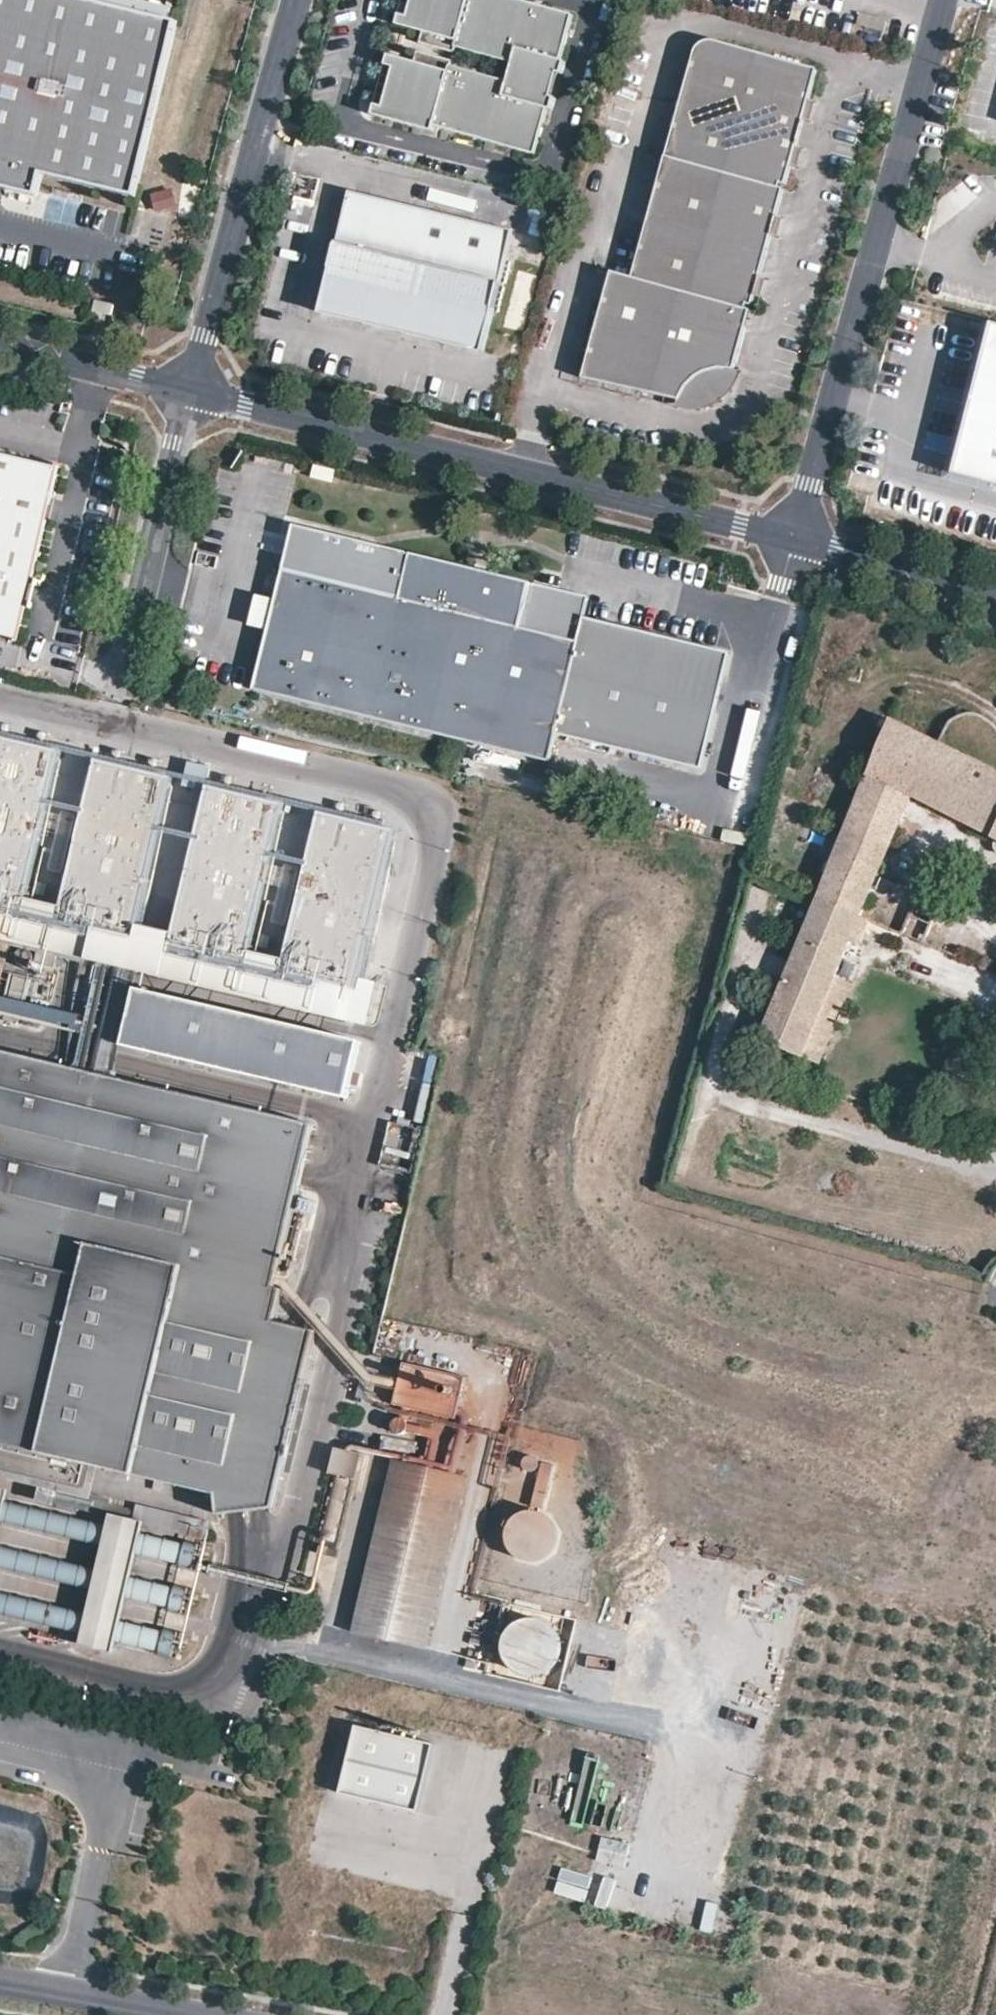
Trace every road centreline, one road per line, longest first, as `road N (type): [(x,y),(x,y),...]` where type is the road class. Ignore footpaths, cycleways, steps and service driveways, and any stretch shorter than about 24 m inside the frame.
road 1 (residential): [(798,539),(192,389)]
road 2 (residential): [(798,539),(946,0)]
road 3 (residential): [(192,389),(297,0)]
road 4 (residential): [(119,703),(192,389)]
road 5 (residential): [(995,593),(798,539)]
road 6 (residential): [(199,2014),(0,1980)]
road 7 (residential): [(192,389),(0,344)]

